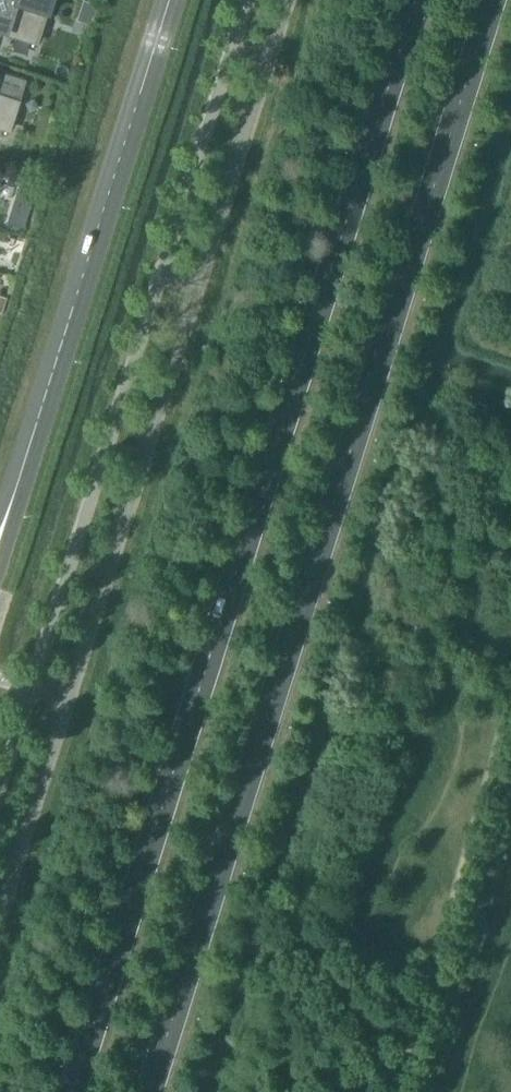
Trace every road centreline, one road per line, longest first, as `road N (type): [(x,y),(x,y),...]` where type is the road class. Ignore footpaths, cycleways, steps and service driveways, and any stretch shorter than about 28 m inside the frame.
road 1 (secondary): [(419,0),(74,1091)]
road 2 (secondary): [(150,1091),(492,0)]
road 3 (tertiary): [(0,561),(176,0)]

